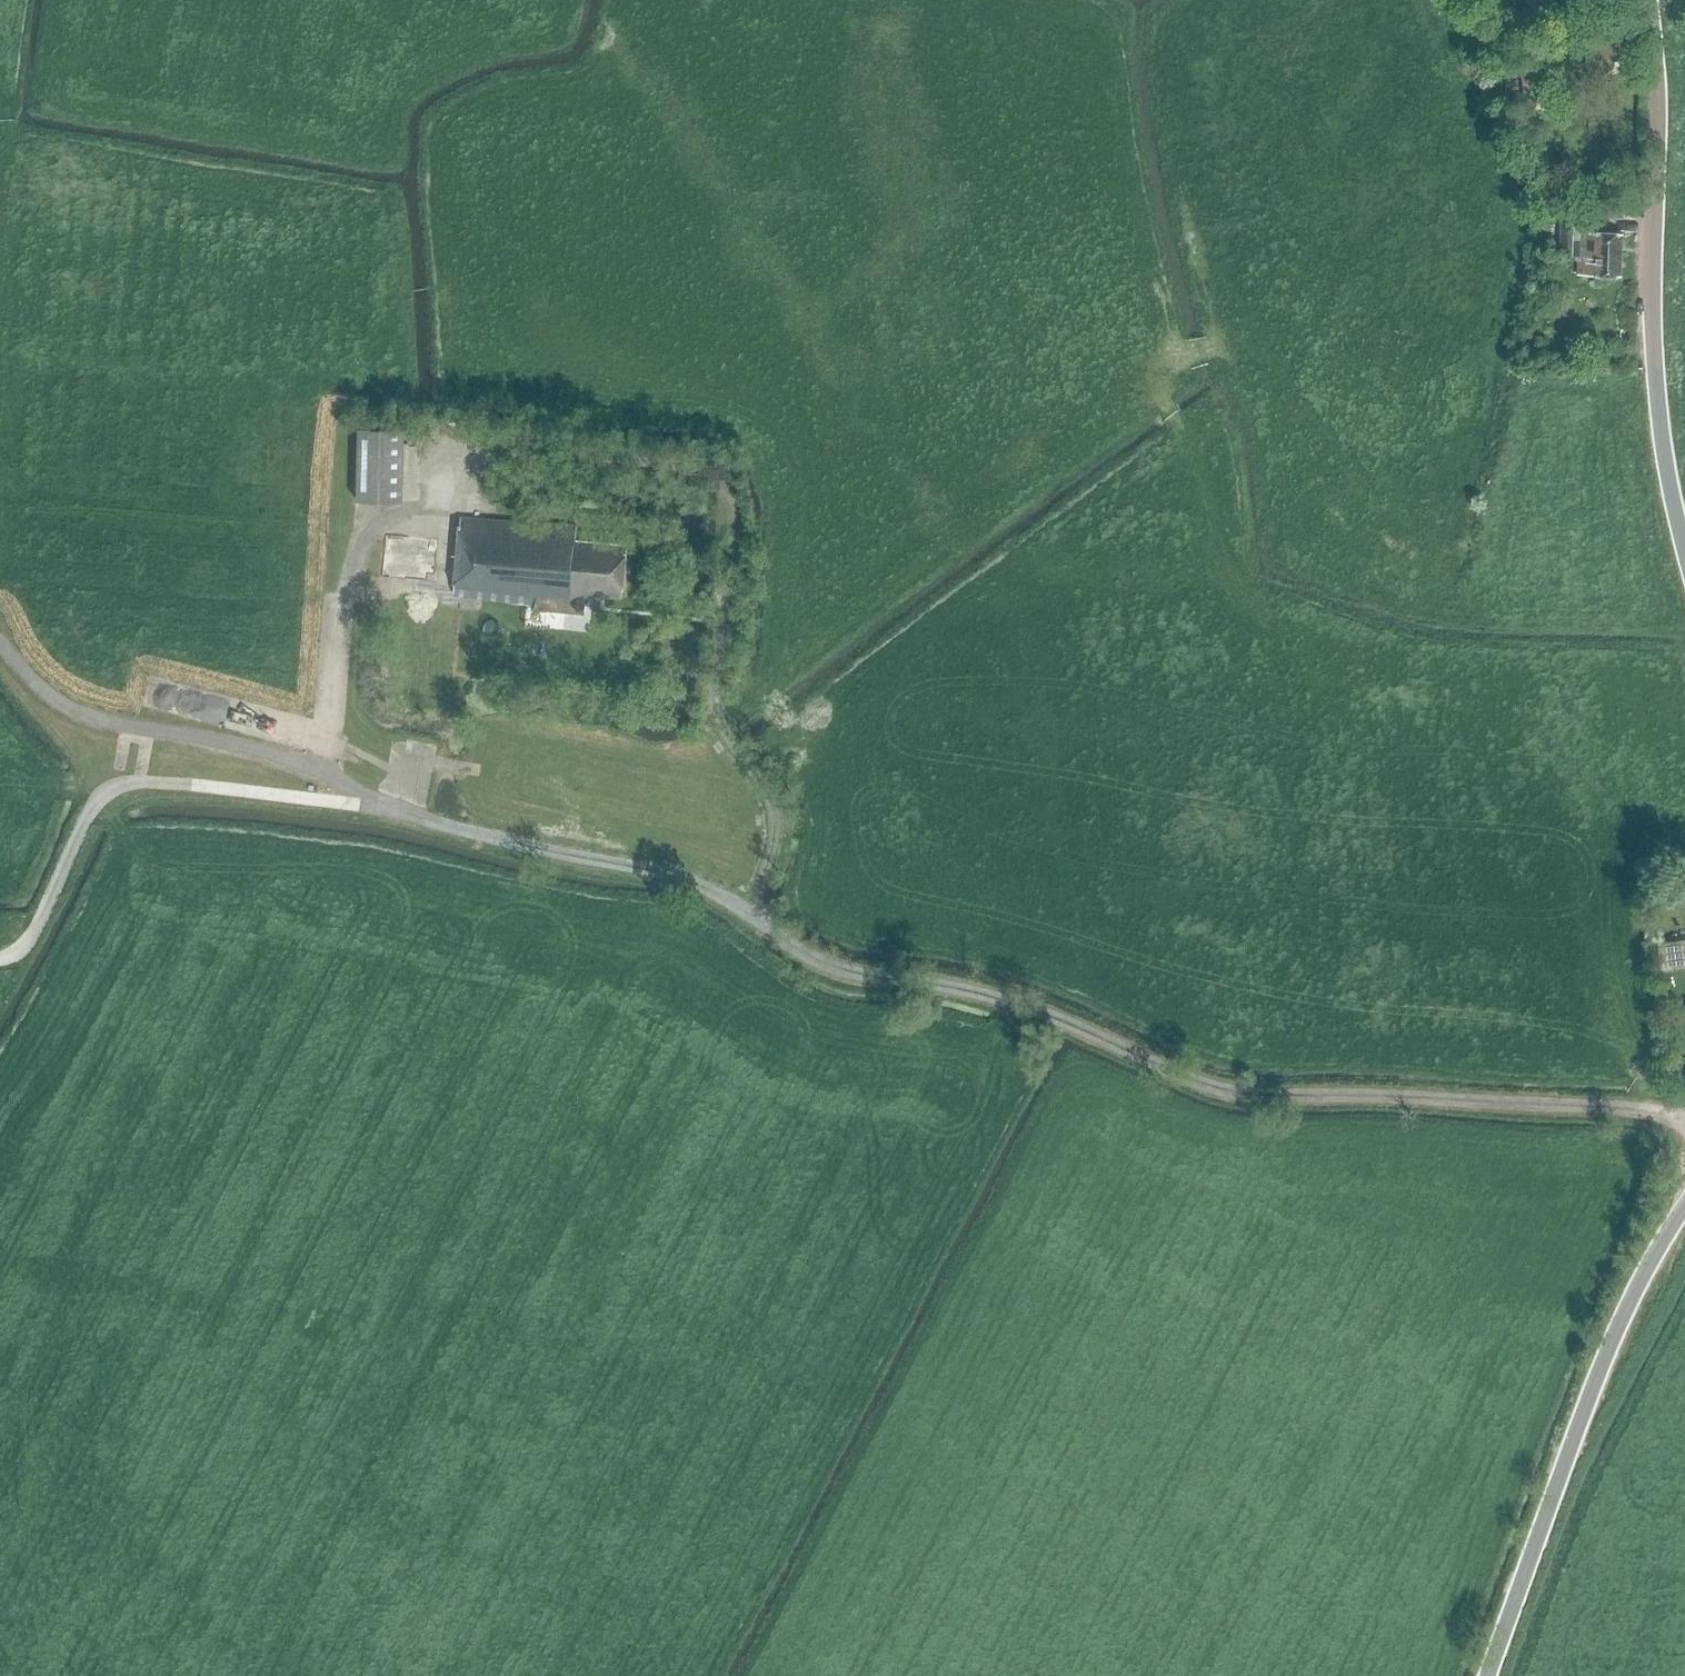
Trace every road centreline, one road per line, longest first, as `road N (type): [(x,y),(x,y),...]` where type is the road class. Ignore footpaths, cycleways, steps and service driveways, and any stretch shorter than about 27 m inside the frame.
road 1 (unclassified): [(1684,553),(1653,369),(1655,72),(1645,0)]
road 2 (unclassified): [(1487,1675),(1622,1311),(1684,1203)]

